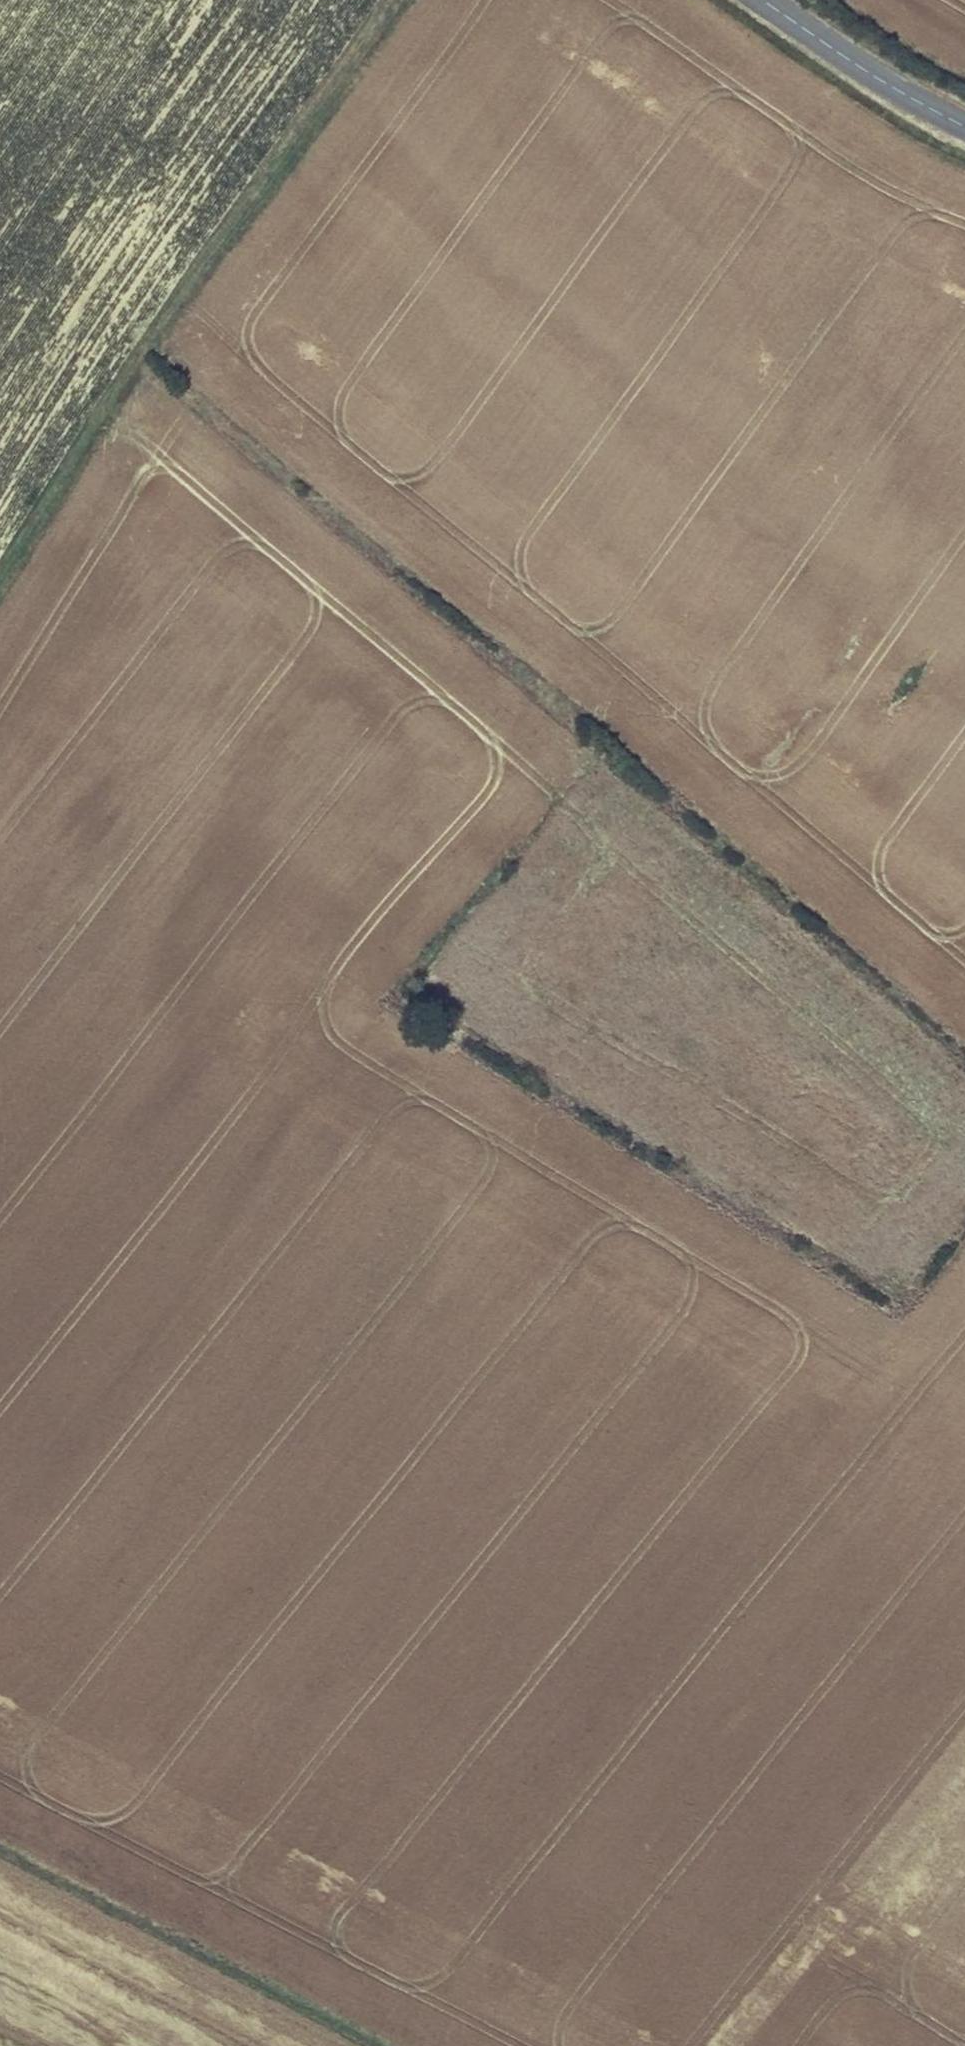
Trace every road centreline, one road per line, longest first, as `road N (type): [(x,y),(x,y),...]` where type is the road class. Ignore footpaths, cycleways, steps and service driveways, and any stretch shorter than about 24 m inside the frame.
road 1 (track): [(0,568),(398,0)]
road 2 (tertiary): [(759,0),(964,128)]

